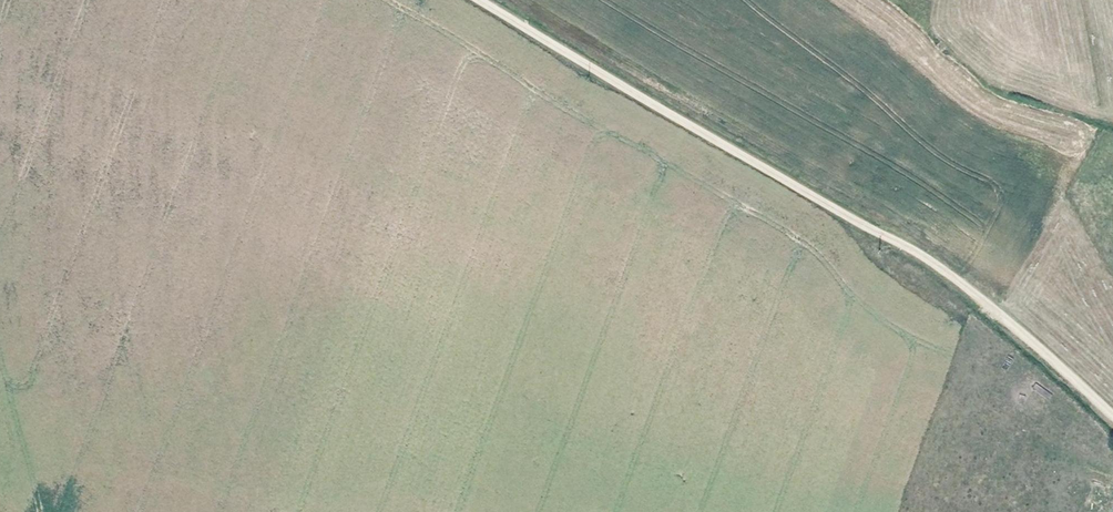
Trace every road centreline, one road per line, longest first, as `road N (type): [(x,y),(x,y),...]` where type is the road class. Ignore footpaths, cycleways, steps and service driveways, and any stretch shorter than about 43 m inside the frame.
road 1 (track): [(481,0),(925,258),(1112,418)]

